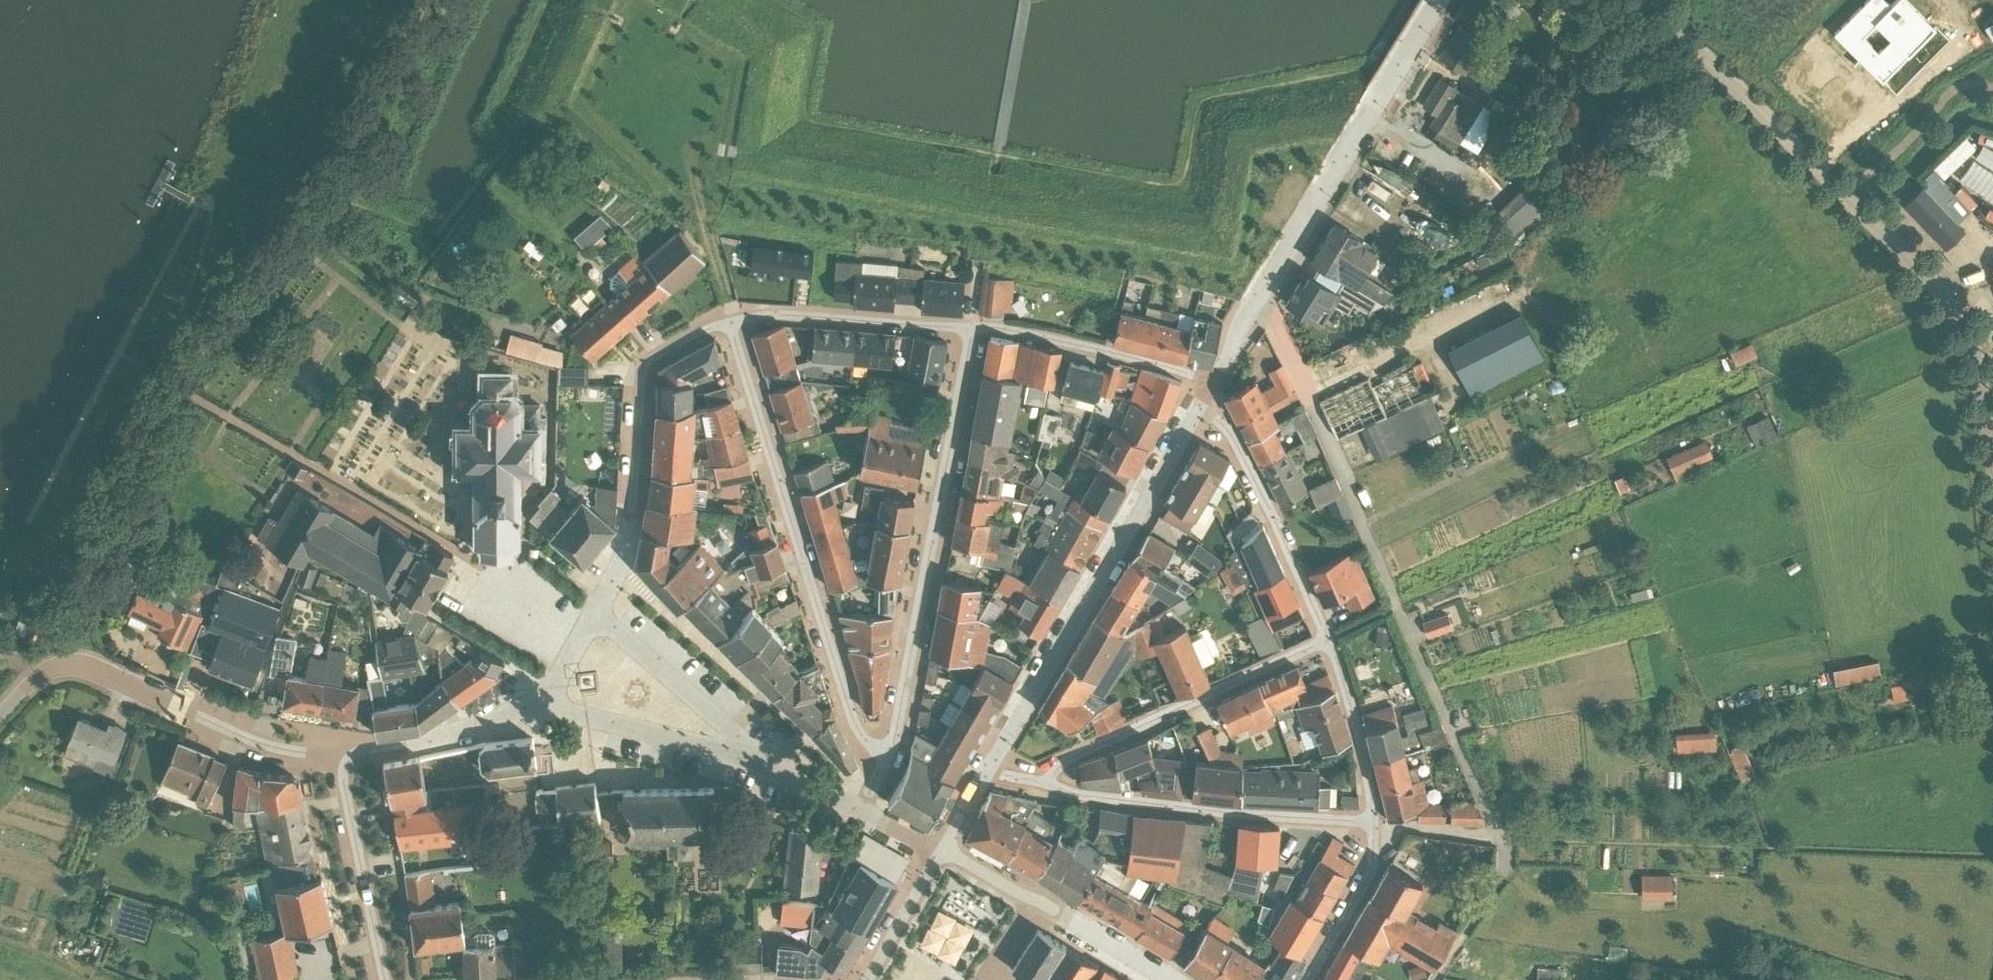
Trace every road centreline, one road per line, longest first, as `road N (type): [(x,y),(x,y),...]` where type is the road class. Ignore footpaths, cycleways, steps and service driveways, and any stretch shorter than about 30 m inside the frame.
road 1 (residential): [(1992,461),(1980,367),(1966,330),(1637,0)]
road 2 (residential): [(888,760),(859,736),(730,315)]
road 3 (residential): [(986,769),(1212,379)]
road 4 (residential): [(888,760),(973,322)]
road 5 (residential): [(1212,379),(1438,0)]
road 6 (residential): [(338,753),(271,746),(69,664),(50,668),(0,711)]
road 7 (residential): [(593,613),(622,558),(640,383),(671,346),(730,315)]
road 8 (residential): [(1376,823),(1044,785)]
road 9 (residential): [(1044,785),(1074,756),(1330,638)]
road 10 (residential): [(1212,379),(1330,638)]
road 11 (residential): [(1212,379),(1078,340),(973,322)]
road 12 (residential): [(973,322),(788,310),(730,315)]
road 13 (residential): [(386,979),(338,753)]
road 14 (residential): [(338,753),(419,742),(547,698)]
road 15 (residential): [(593,613),(721,720),(741,758)]
road 16 (residential): [(741,758),(547,698)]
road 17 (residential): [(1376,823),(1376,793),(1330,638)]
road 18 (residential): [(1307,979),(1367,875),(1376,823)]
road 19 (residential): [(1169,979),(1032,901)]
road 20 (residential): [(863,979),(941,849)]
road 21 (track): [(730,315),(693,181)]
road 22 (residential): [(861,810),(741,758)]

